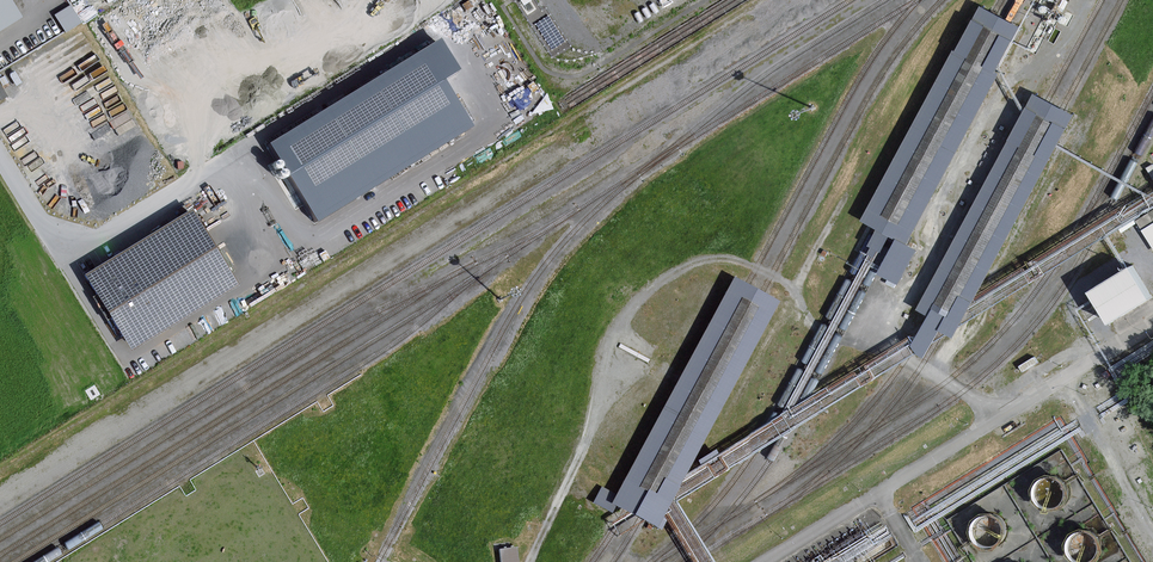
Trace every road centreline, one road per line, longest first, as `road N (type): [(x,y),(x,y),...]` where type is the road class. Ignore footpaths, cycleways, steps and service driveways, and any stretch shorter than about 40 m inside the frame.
road 1 (unclassified): [(0,154),(62,254),(209,167)]

